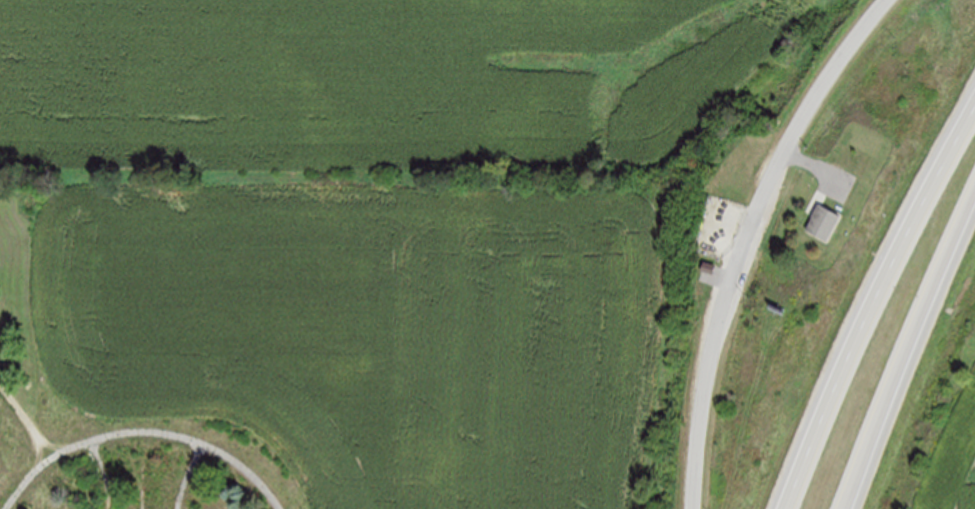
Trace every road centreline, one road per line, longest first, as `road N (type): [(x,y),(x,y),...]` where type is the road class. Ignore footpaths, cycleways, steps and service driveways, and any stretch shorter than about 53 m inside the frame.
road 1 (residential): [(689,508),(711,342),(765,193),(823,84),(886,0)]
road 2 (primary): [(974,108),(864,318),(783,508)]
road 3 (primary): [(841,508),(974,192)]

